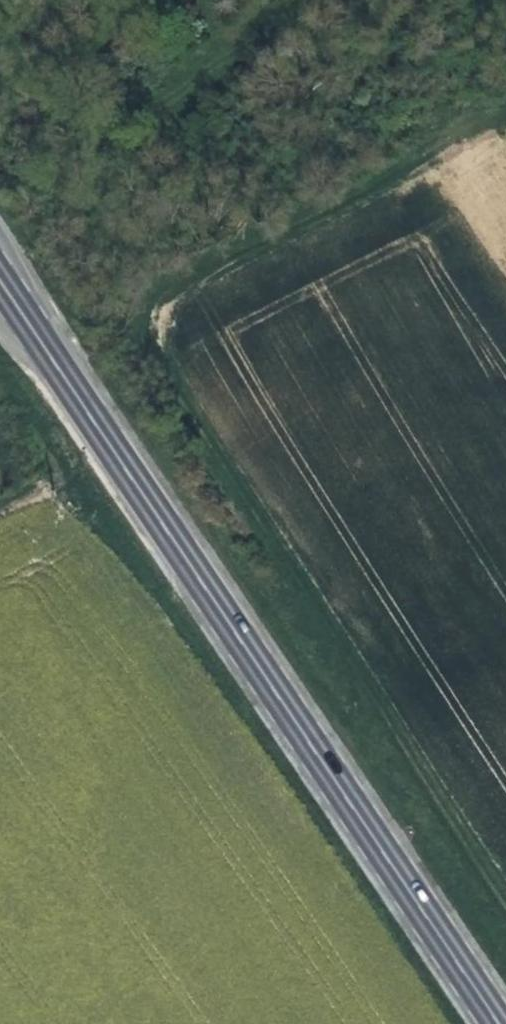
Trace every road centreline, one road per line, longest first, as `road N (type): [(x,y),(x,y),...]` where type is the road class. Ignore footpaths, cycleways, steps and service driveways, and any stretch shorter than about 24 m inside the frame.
road 1 (primary): [(500,1023),(0,281)]
road 2 (track): [(199,394),(505,878)]

